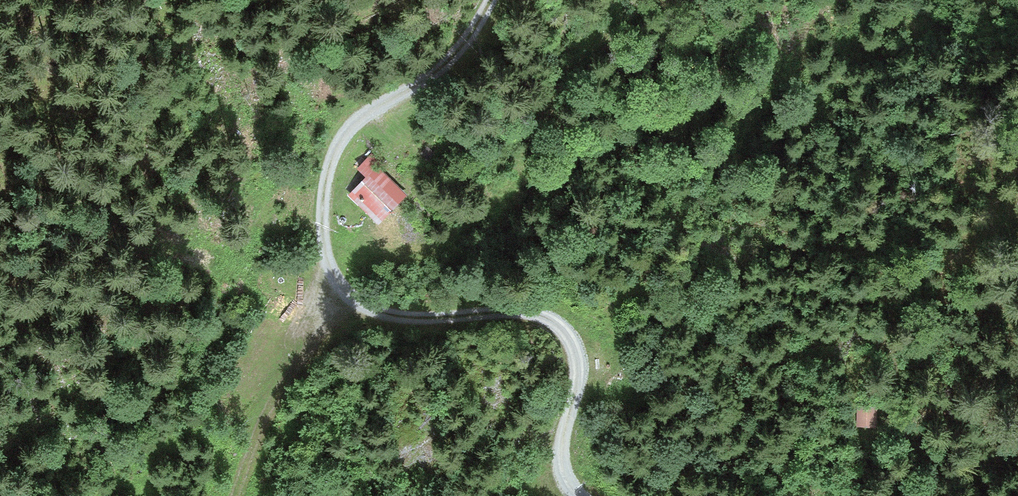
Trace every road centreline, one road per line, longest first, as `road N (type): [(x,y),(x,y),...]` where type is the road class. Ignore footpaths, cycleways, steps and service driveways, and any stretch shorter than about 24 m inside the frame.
road 1 (track): [(578,495),(563,476),(560,446),(576,369),(569,341),(548,318),(525,309),(420,317),(372,310),(341,295),(325,258),(330,155),(354,124),(436,71),(488,0)]
road 2 (track): [(324,237),(393,255),(452,233),(536,144),(607,0)]
road 3 (track): [(341,295),(271,403),(234,495)]

